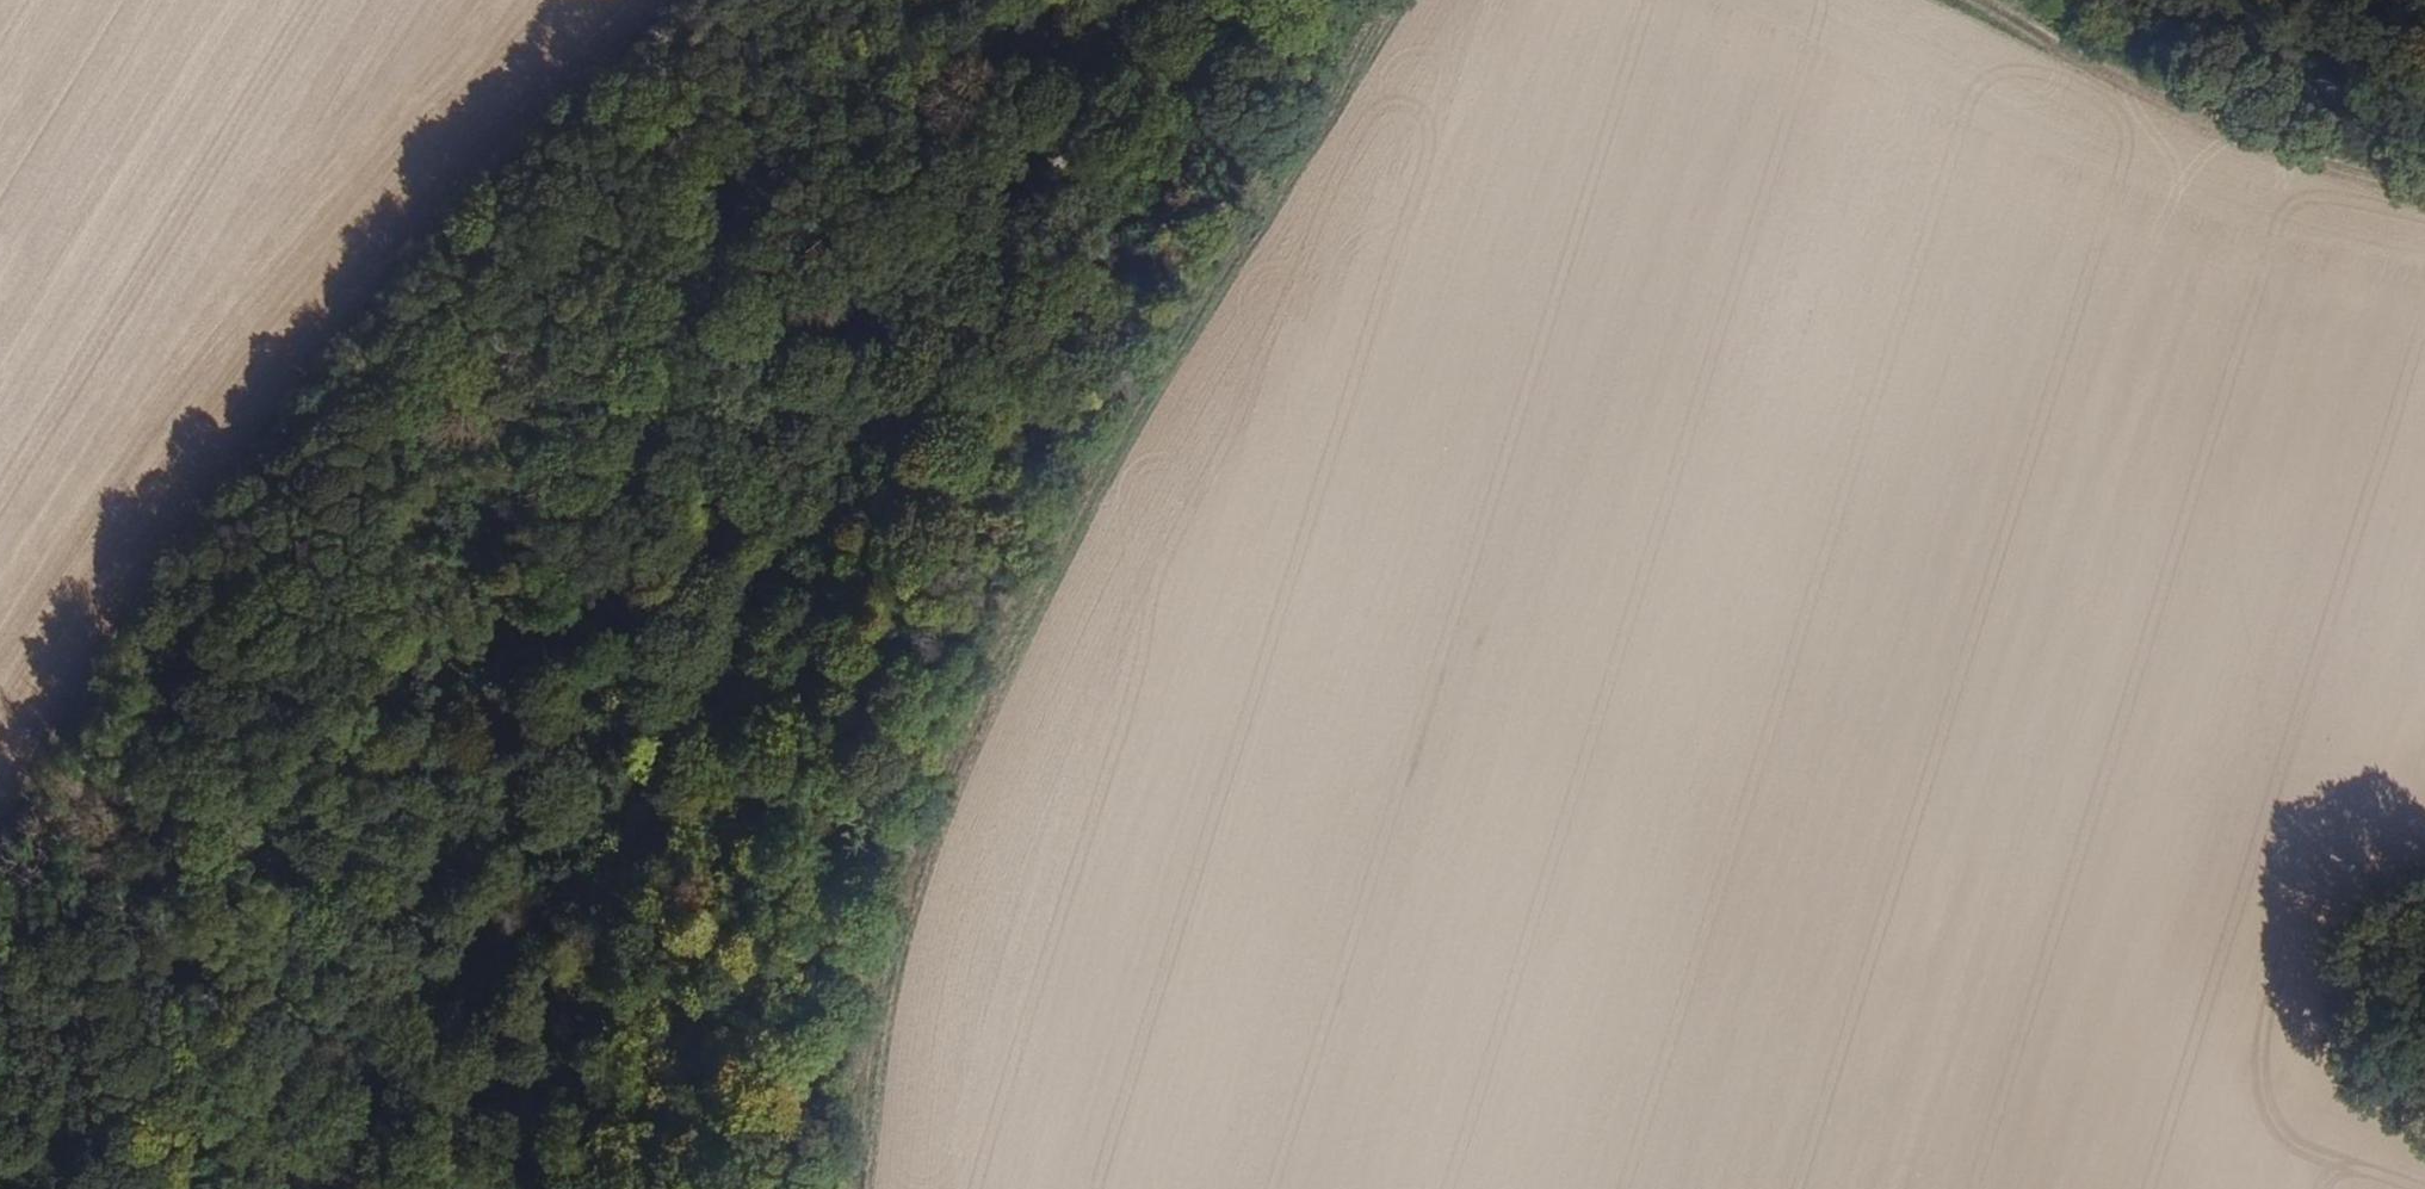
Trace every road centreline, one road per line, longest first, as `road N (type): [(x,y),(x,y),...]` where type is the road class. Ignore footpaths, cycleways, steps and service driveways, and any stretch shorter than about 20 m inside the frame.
road 1 (track): [(589,1188),(629,869),(858,305),(1118,0)]
road 2 (track): [(2424,180),(2376,174),(2250,133),(1985,0)]

